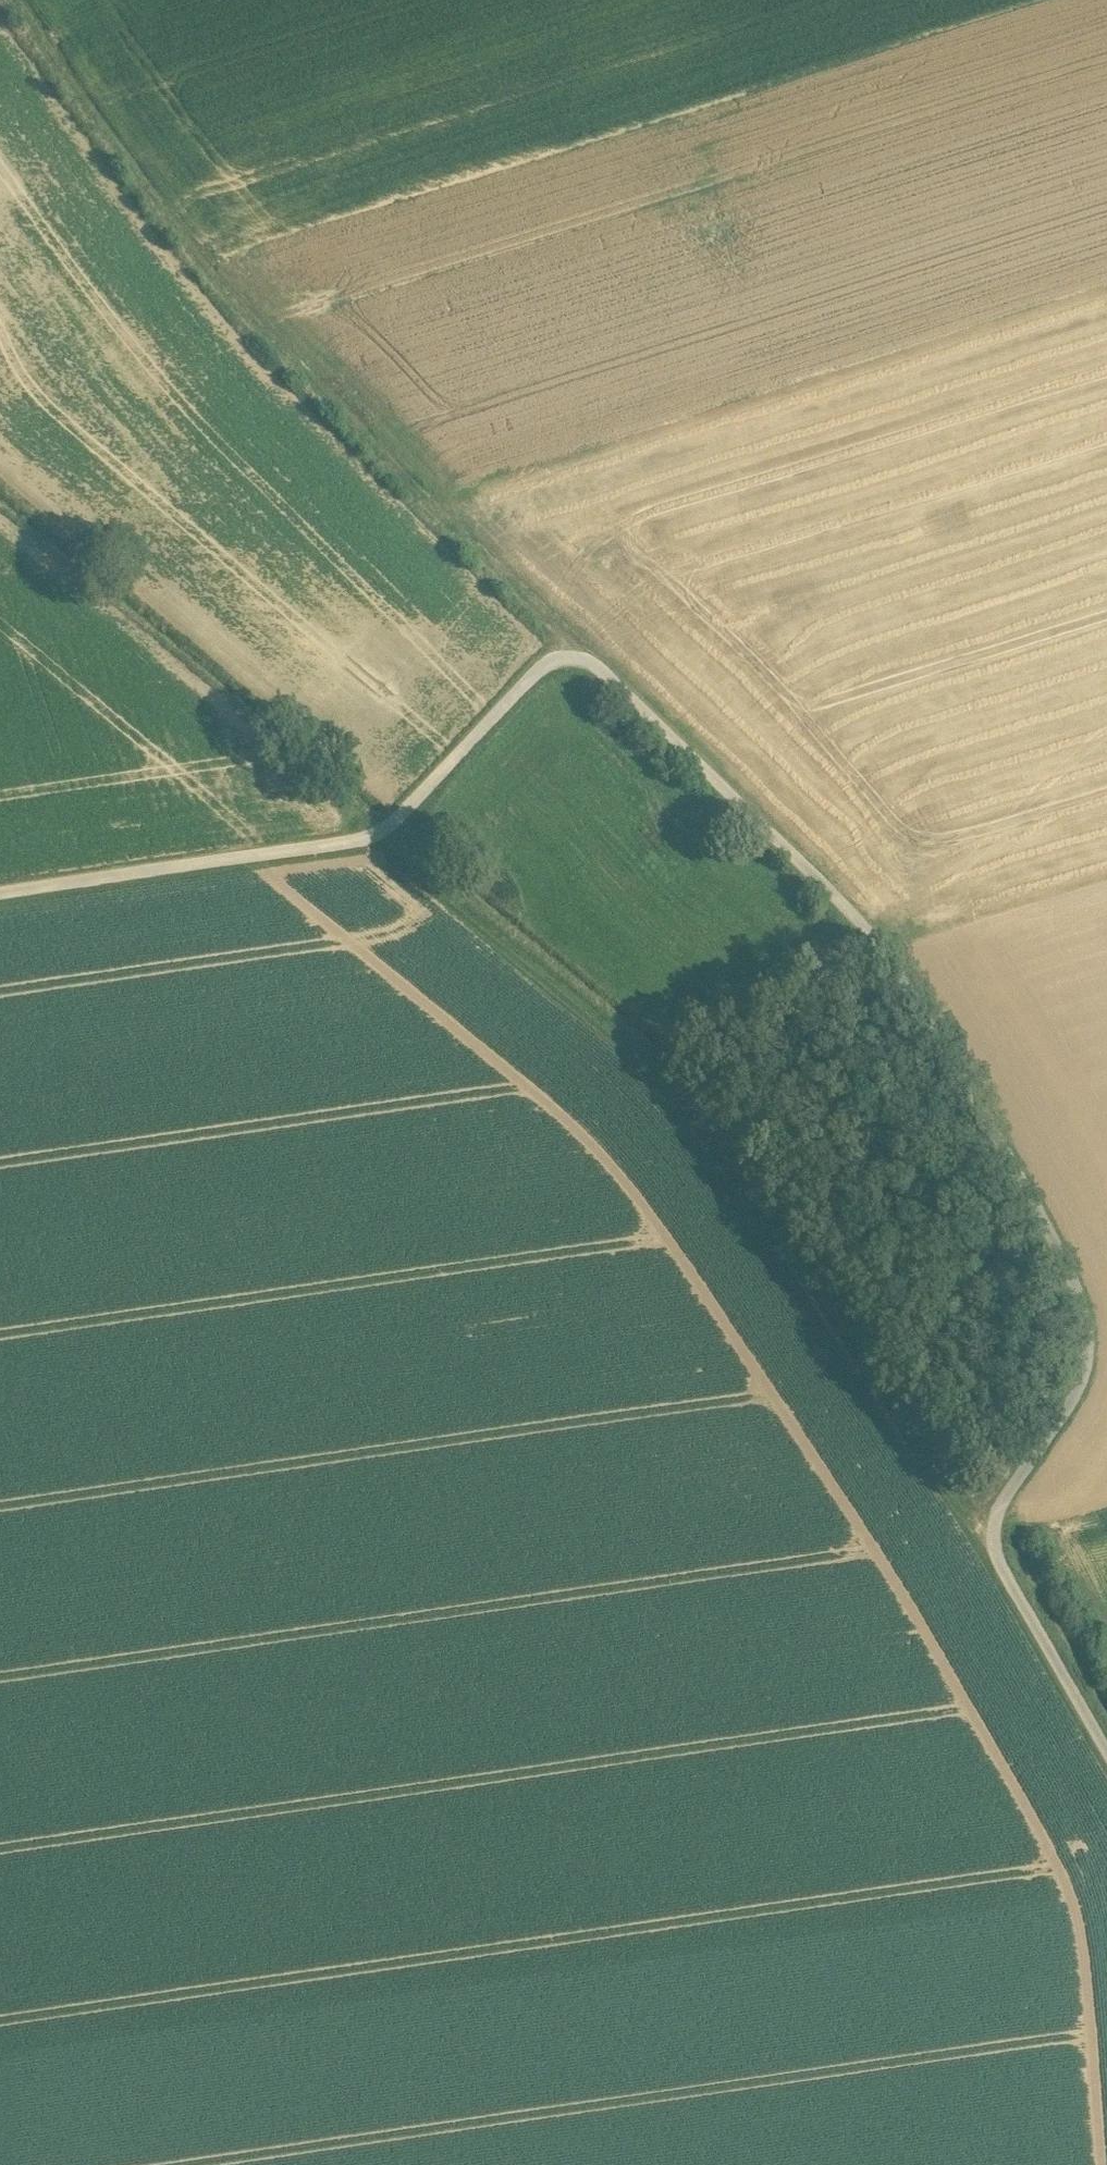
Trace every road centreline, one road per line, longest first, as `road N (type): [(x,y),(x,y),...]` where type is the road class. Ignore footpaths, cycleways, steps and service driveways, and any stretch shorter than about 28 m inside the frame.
road 1 (track): [(582,656),(885,947),(1036,1197),(1095,1334),(1090,1375),(992,1542)]
road 2 (track): [(379,841),(647,1064),(992,1542)]
road 3 (track): [(6,0),(188,256),(582,656)]
road 4 (track): [(0,894),(379,841)]
road 5 (track): [(379,841),(549,659),(582,656)]
road 6 (track): [(992,1542),(1106,1755)]

